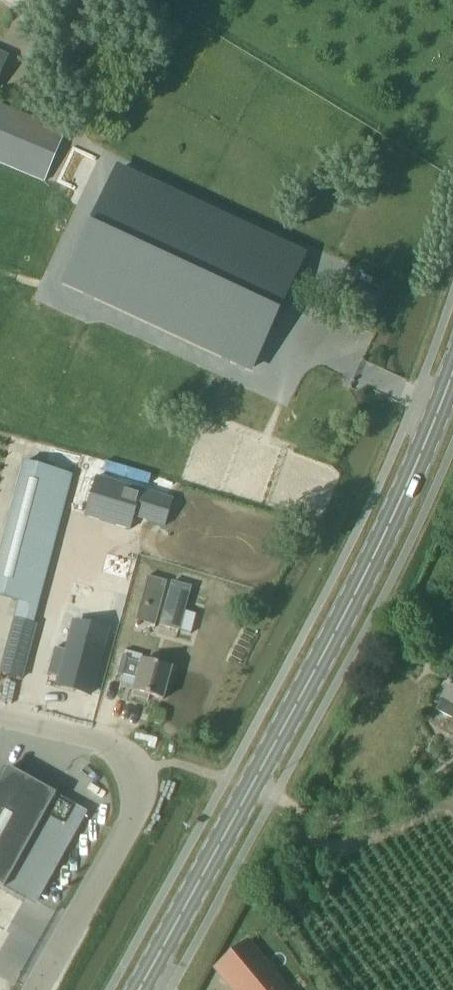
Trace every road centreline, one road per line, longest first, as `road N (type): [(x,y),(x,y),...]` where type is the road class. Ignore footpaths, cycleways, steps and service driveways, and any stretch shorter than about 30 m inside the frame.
road 1 (primary): [(136,989),(379,548),(452,375)]
road 2 (unclassified): [(38,989),(140,808),(145,777),(129,755),(102,742),(0,719)]

